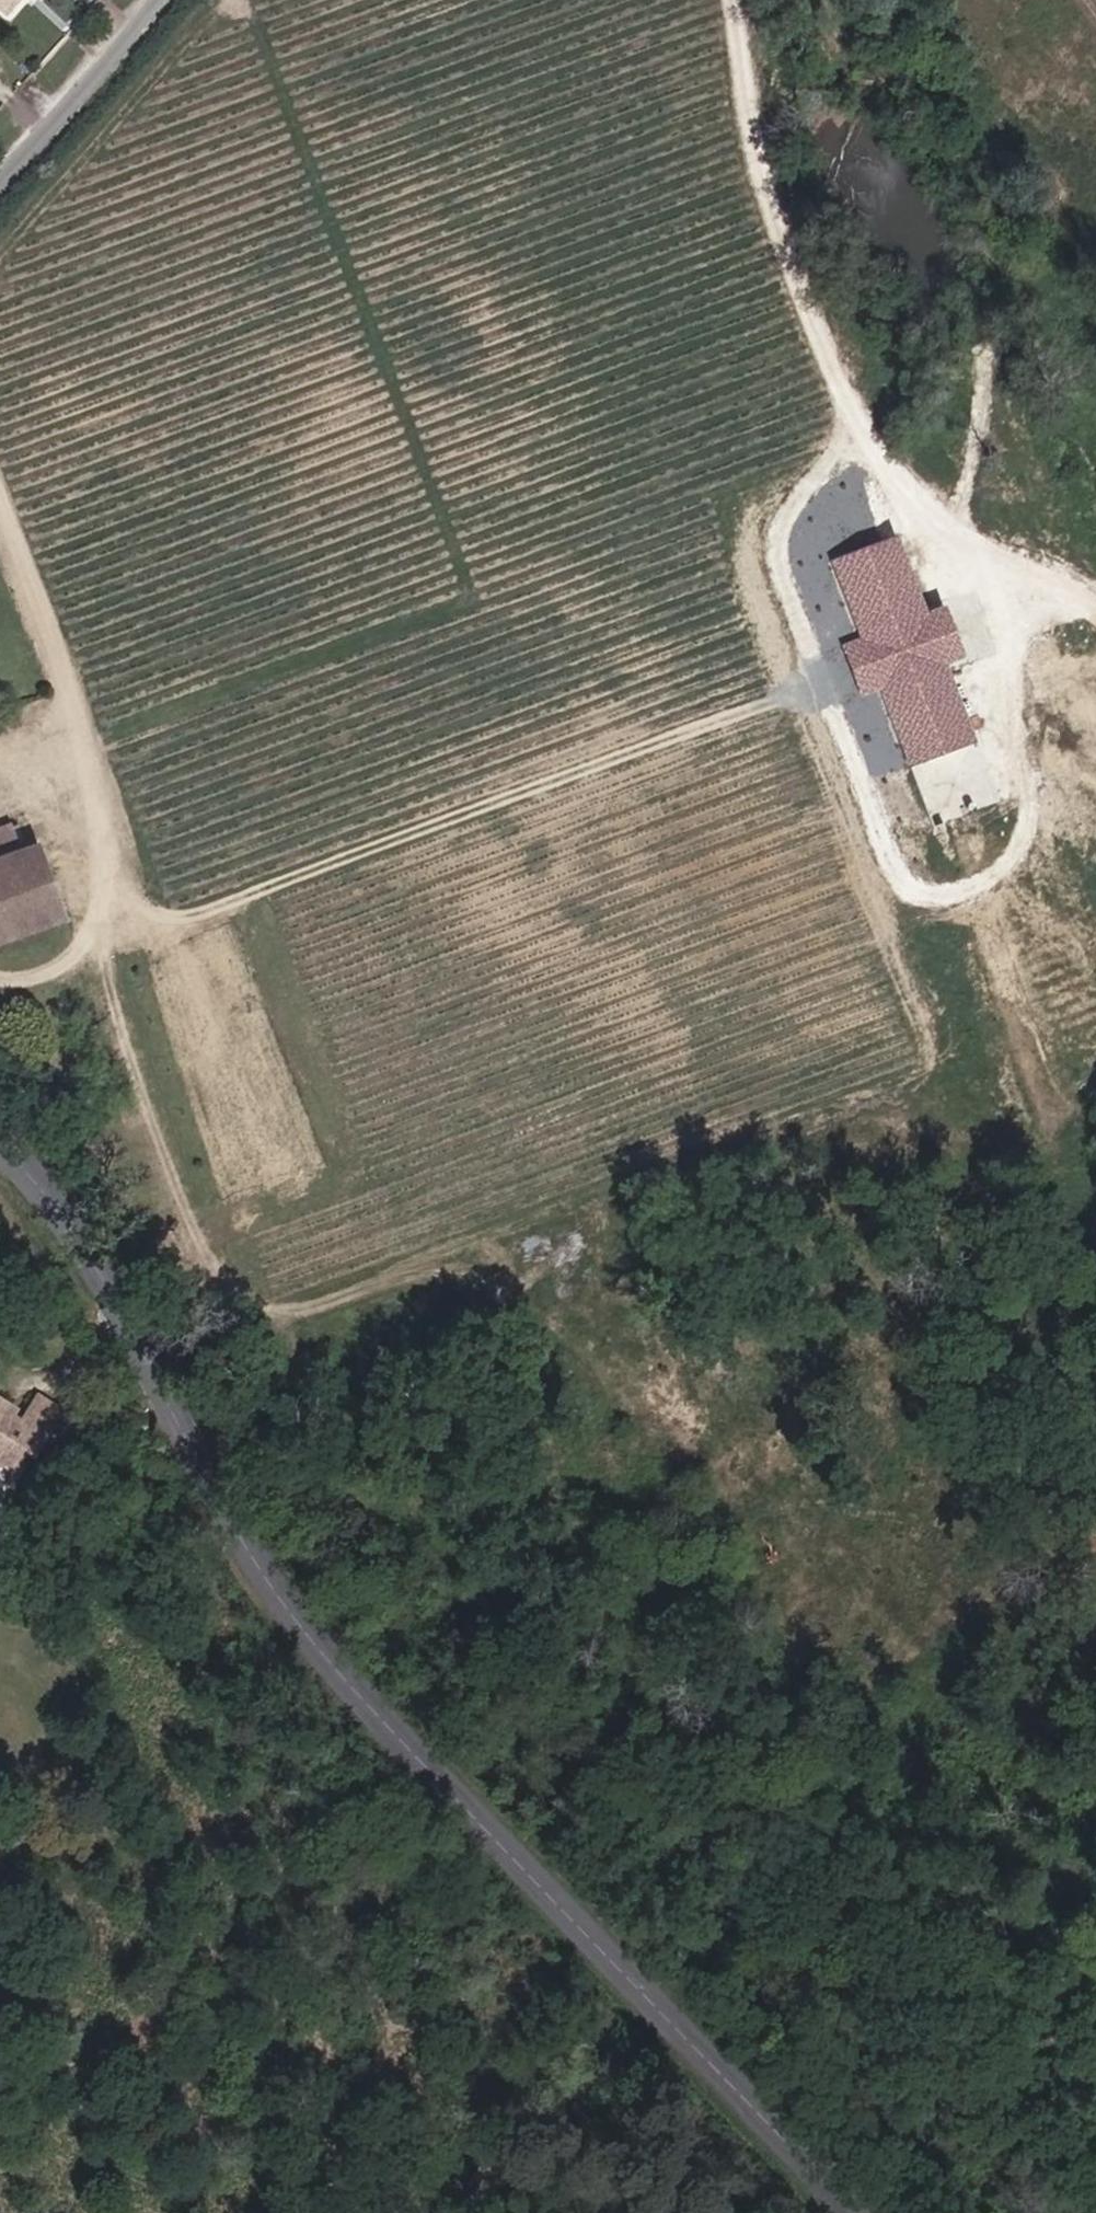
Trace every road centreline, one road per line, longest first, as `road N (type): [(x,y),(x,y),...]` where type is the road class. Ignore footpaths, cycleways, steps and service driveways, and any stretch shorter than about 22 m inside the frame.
road 1 (tertiary): [(0,1145),(48,1201),(240,1540),(476,1823),(843,2212)]
road 2 (unclassified): [(0,188),(168,0)]

